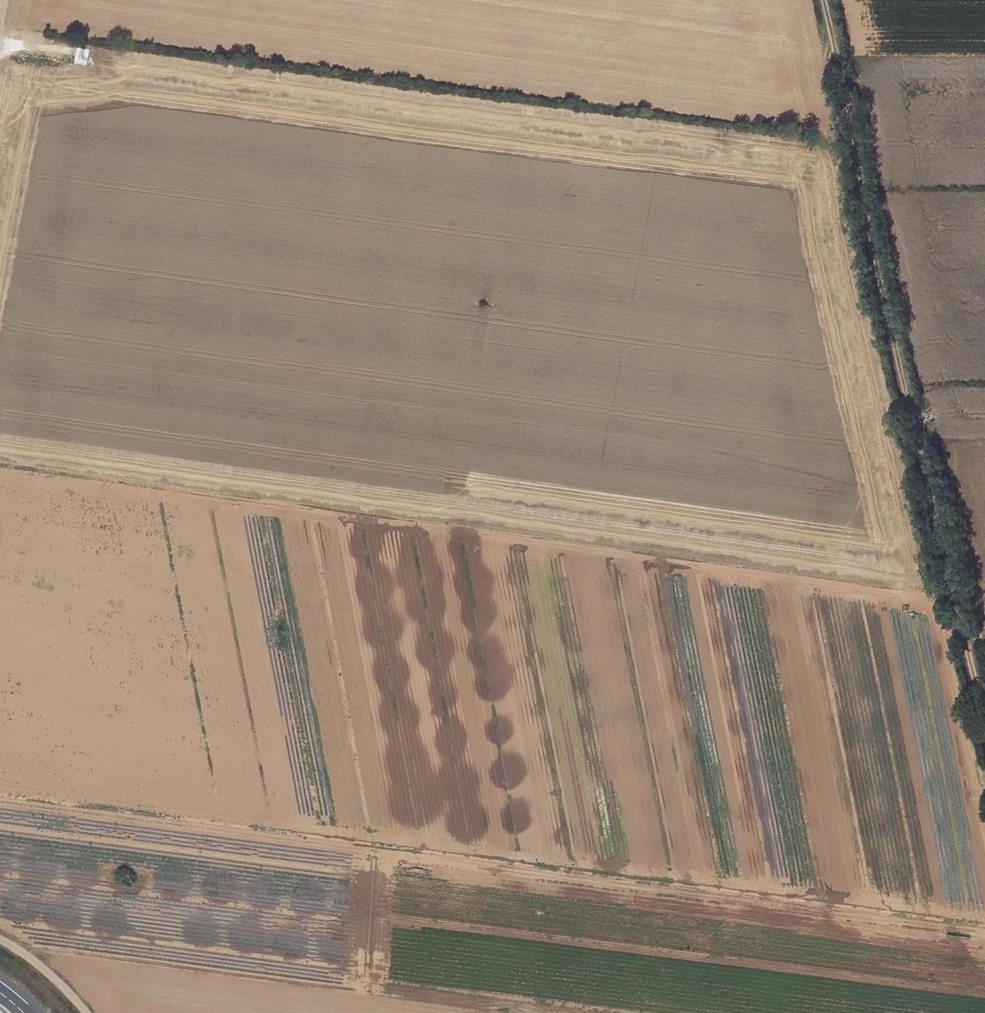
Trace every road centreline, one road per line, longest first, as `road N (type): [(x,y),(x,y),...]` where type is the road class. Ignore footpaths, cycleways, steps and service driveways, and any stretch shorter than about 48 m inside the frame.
road 1 (track): [(984,722),(874,260),(825,0)]

